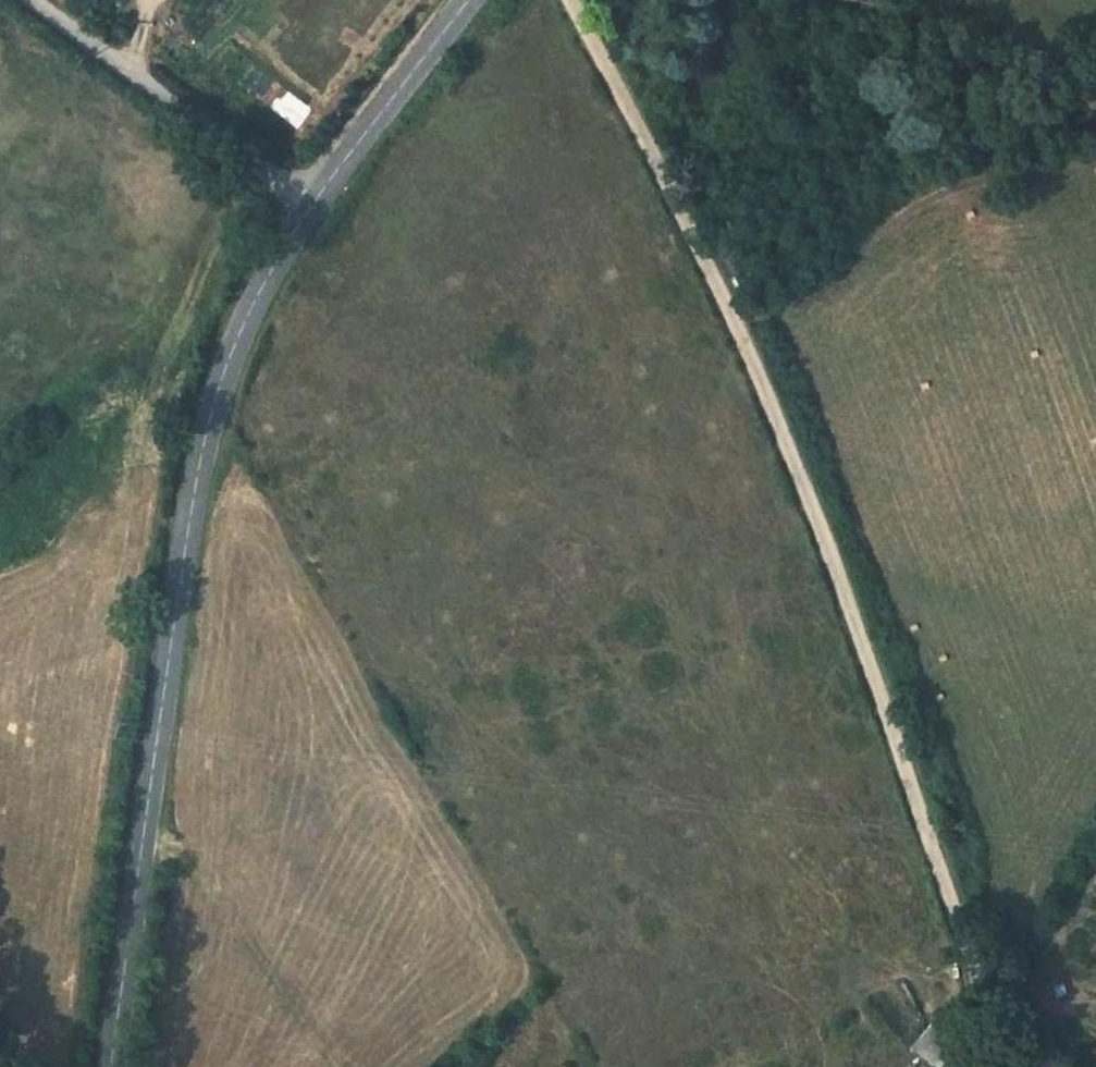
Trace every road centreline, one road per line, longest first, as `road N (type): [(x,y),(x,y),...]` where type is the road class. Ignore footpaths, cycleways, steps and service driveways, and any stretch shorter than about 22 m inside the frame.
road 1 (track): [(1044,1066),(981,994),(757,393),(563,0)]
road 2 (tertiary): [(114,1066),(216,352),(301,196)]
road 3 (unclassified): [(35,0),(301,196)]
road 4 (tertiary): [(301,196),(465,0)]

